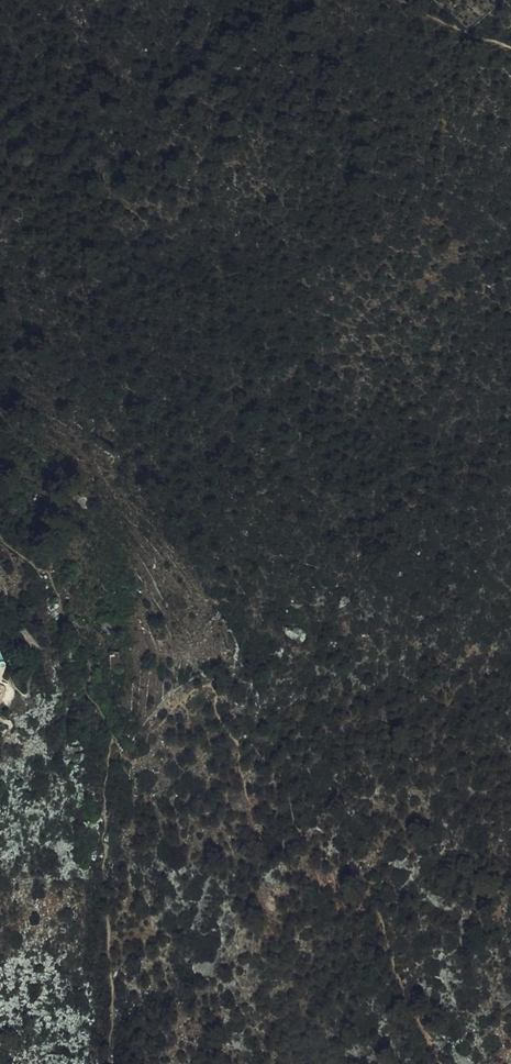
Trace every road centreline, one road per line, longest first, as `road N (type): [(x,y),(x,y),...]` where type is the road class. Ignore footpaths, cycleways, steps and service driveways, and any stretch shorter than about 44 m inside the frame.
road 1 (primary): [(510,931),(414,995),(345,1063)]

